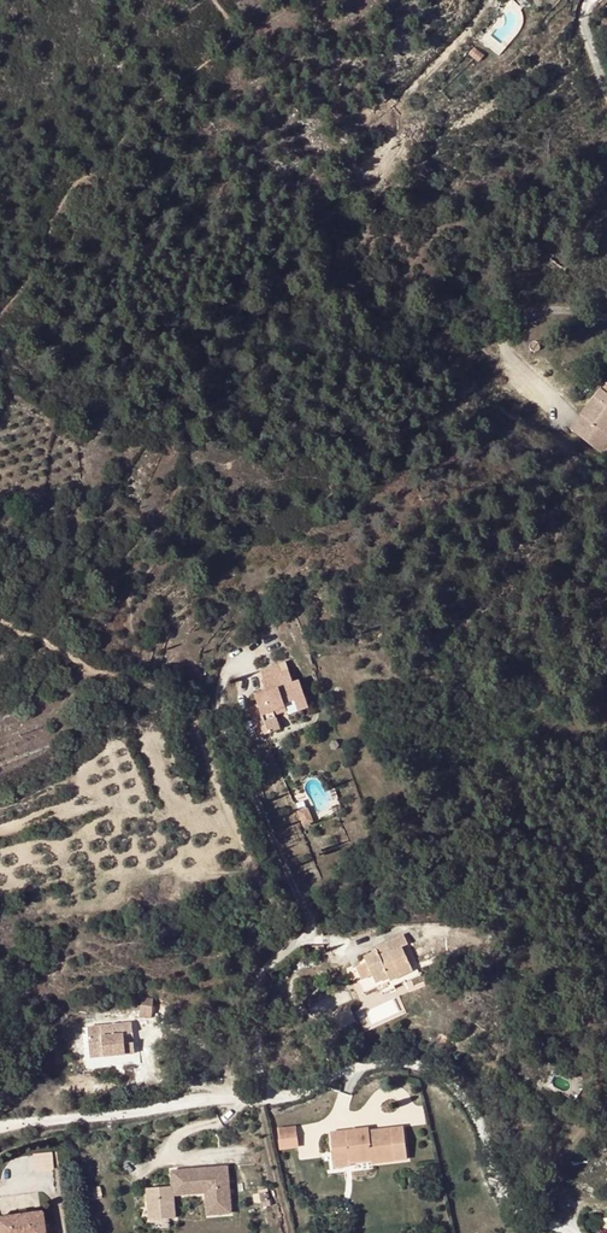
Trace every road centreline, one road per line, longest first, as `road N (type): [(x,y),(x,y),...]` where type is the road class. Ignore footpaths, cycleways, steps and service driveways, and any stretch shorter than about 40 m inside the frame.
road 1 (residential): [(563,1232),(497,1204),(479,1121),(453,1084),(409,1063),(359,1065),(285,1097),(190,1100),(0,1131)]
road 2 (track): [(280,957),(271,893),(186,695),(78,663),(0,617)]

